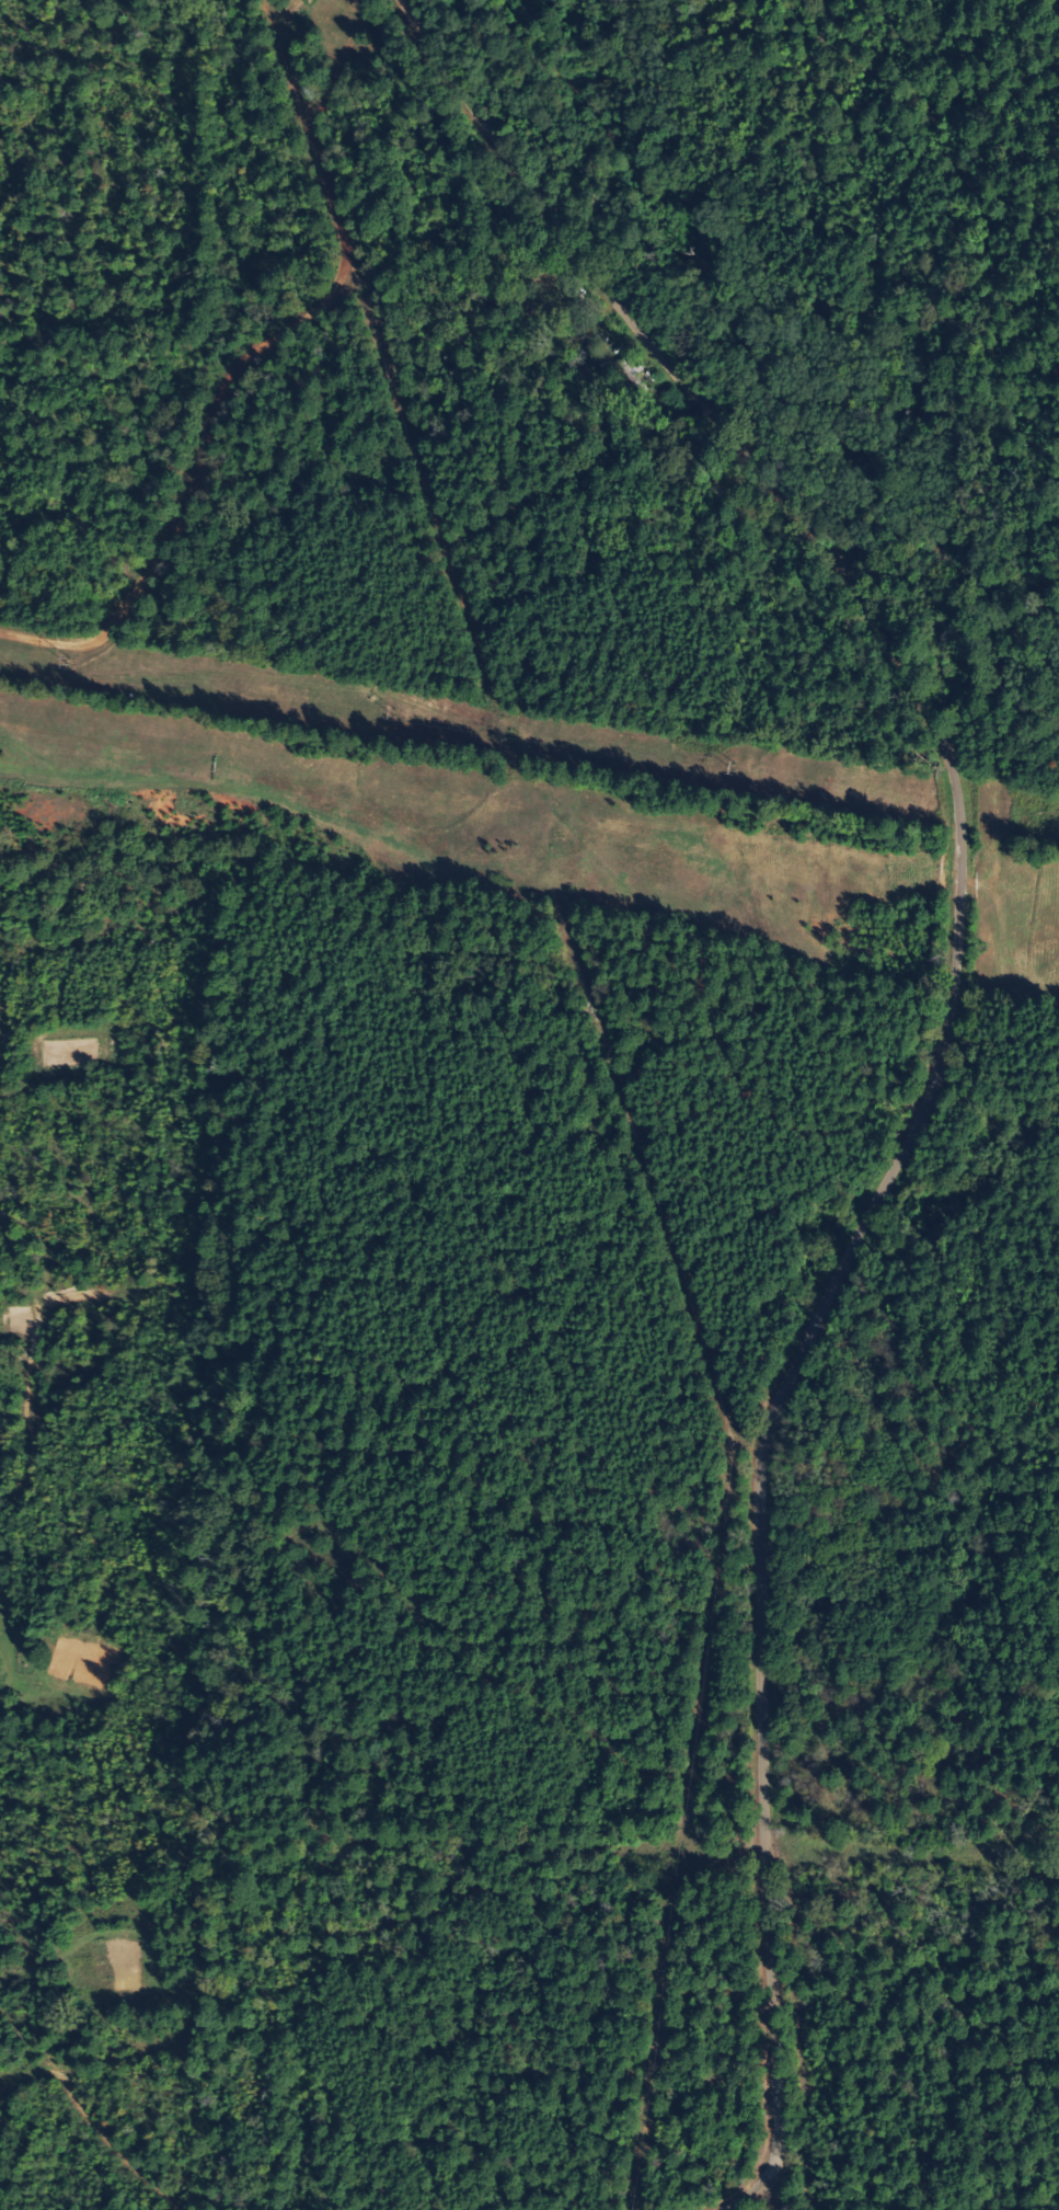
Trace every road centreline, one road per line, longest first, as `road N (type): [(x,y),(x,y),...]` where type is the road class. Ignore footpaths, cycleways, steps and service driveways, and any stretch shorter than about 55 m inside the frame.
road 1 (residential): [(780,2209),(791,2140),(714,1567),(967,866),(967,751),(388,0)]
road 2 (residential): [(162,2209),(57,2059),(0,2037)]

